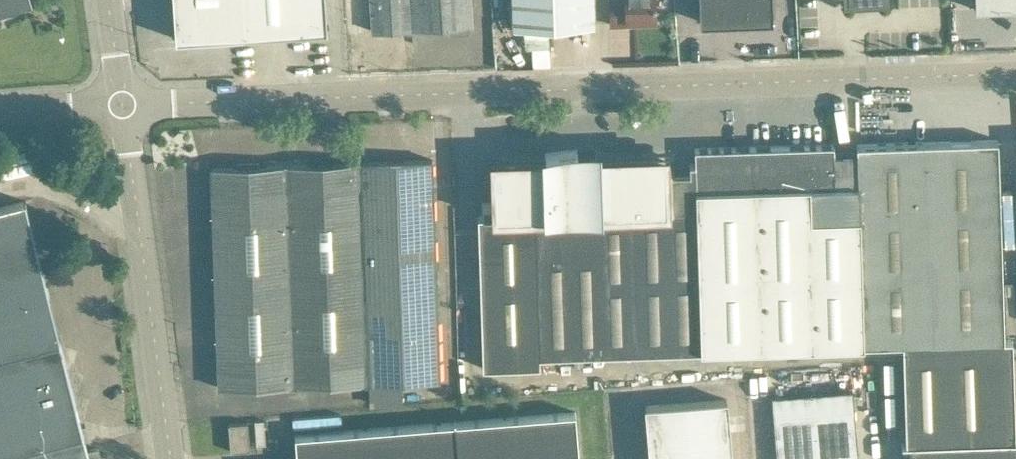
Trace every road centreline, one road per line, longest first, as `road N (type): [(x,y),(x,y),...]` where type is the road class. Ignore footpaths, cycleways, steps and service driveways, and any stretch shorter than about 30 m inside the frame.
road 1 (unclassified): [(121,105),(1015,74)]
road 2 (unclassified): [(169,458),(121,105)]
road 3 (unclassified): [(0,112),(121,105)]

